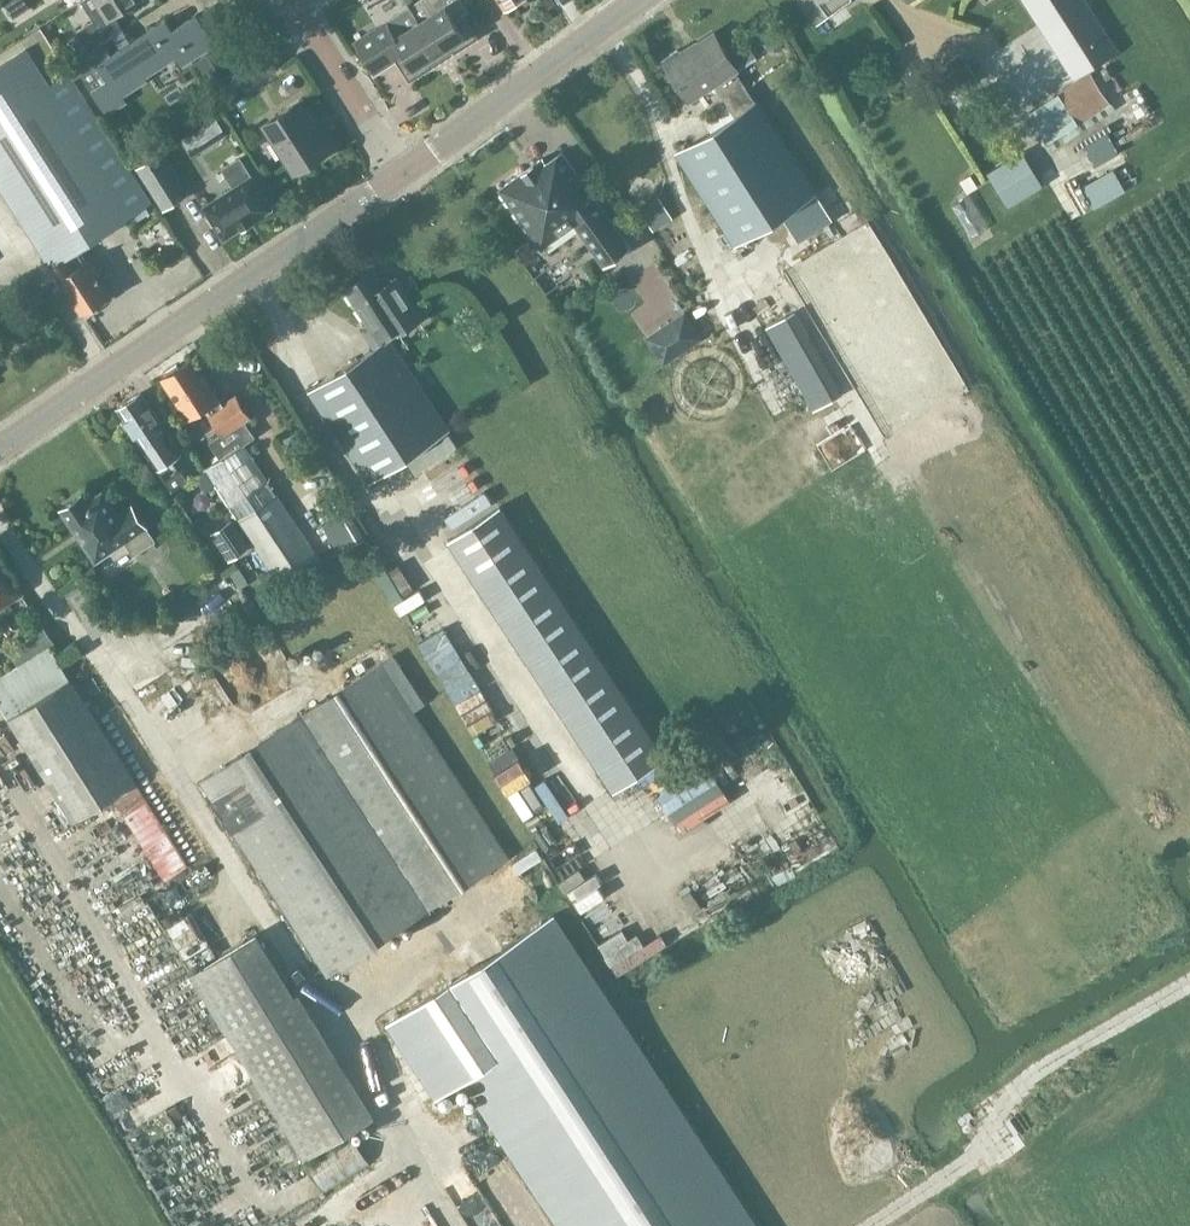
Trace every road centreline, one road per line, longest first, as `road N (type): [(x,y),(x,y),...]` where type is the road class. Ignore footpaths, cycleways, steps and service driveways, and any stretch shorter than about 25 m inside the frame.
road 1 (tertiary): [(0,448),(401,173)]
road 2 (tertiary): [(401,173),(639,0)]
road 3 (residential): [(401,173),(289,0)]

